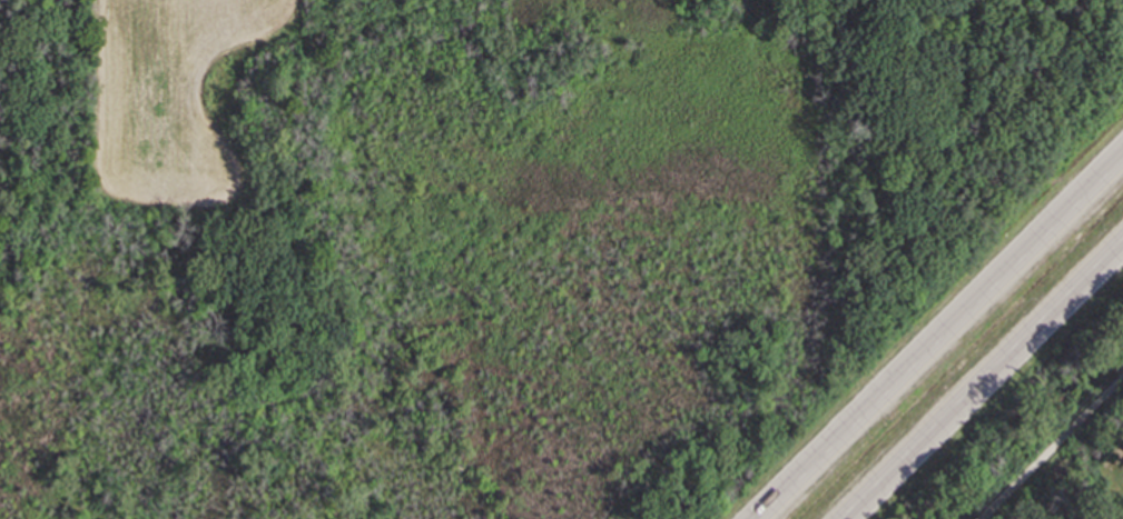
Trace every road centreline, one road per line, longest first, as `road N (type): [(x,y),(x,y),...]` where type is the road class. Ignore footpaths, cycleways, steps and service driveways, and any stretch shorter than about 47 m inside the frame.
road 1 (trunk): [(1122,166),(771,518)]
road 2 (trunk): [(854,518),(1122,250)]

